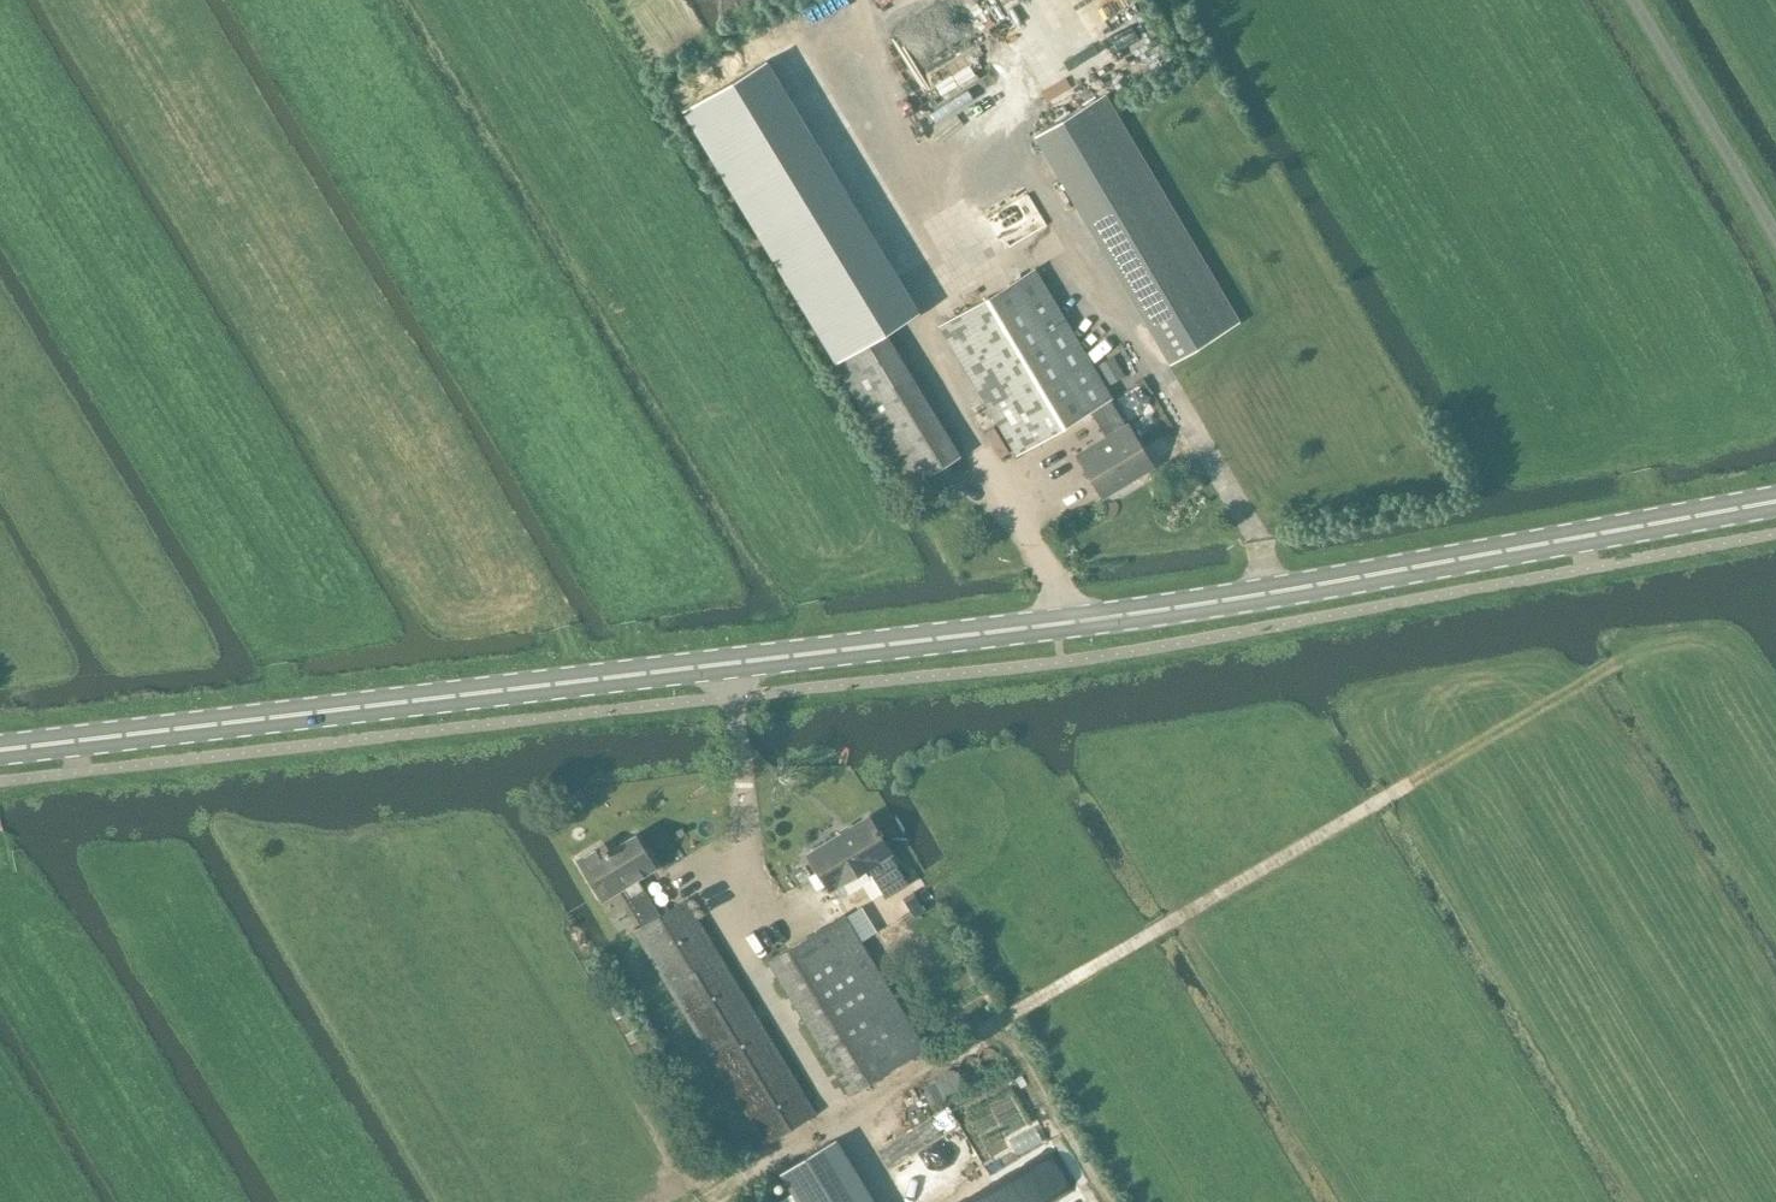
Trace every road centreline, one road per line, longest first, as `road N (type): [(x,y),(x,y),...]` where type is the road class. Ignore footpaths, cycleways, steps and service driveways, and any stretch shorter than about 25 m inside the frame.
road 1 (secondary): [(0,756),(1074,629),(1775,506)]
road 2 (unclassified): [(1775,236),(1635,0)]
road 3 (track): [(1598,370),(1649,487),(1653,529)]
road 4 (track): [(761,506),(822,659)]
road 5 (track): [(517,536),(577,688)]
road 6 (track): [(237,573),(295,721)]
road 7 (track): [(923,104),(861,0)]

